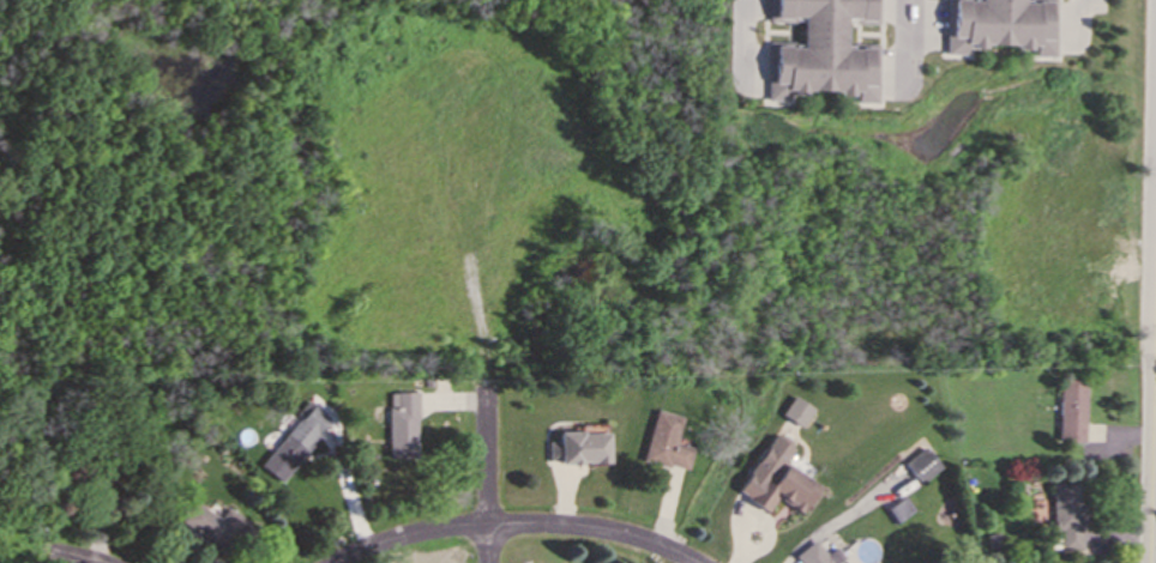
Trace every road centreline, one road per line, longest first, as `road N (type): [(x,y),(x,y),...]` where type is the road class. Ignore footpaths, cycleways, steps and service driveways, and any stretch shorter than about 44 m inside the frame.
road 1 (residential): [(694,562),(620,534),(535,526),(426,532),(336,562)]
road 2 (residential): [(1150,562),(1155,250)]
road 3 (residential): [(484,389),(488,562)]

